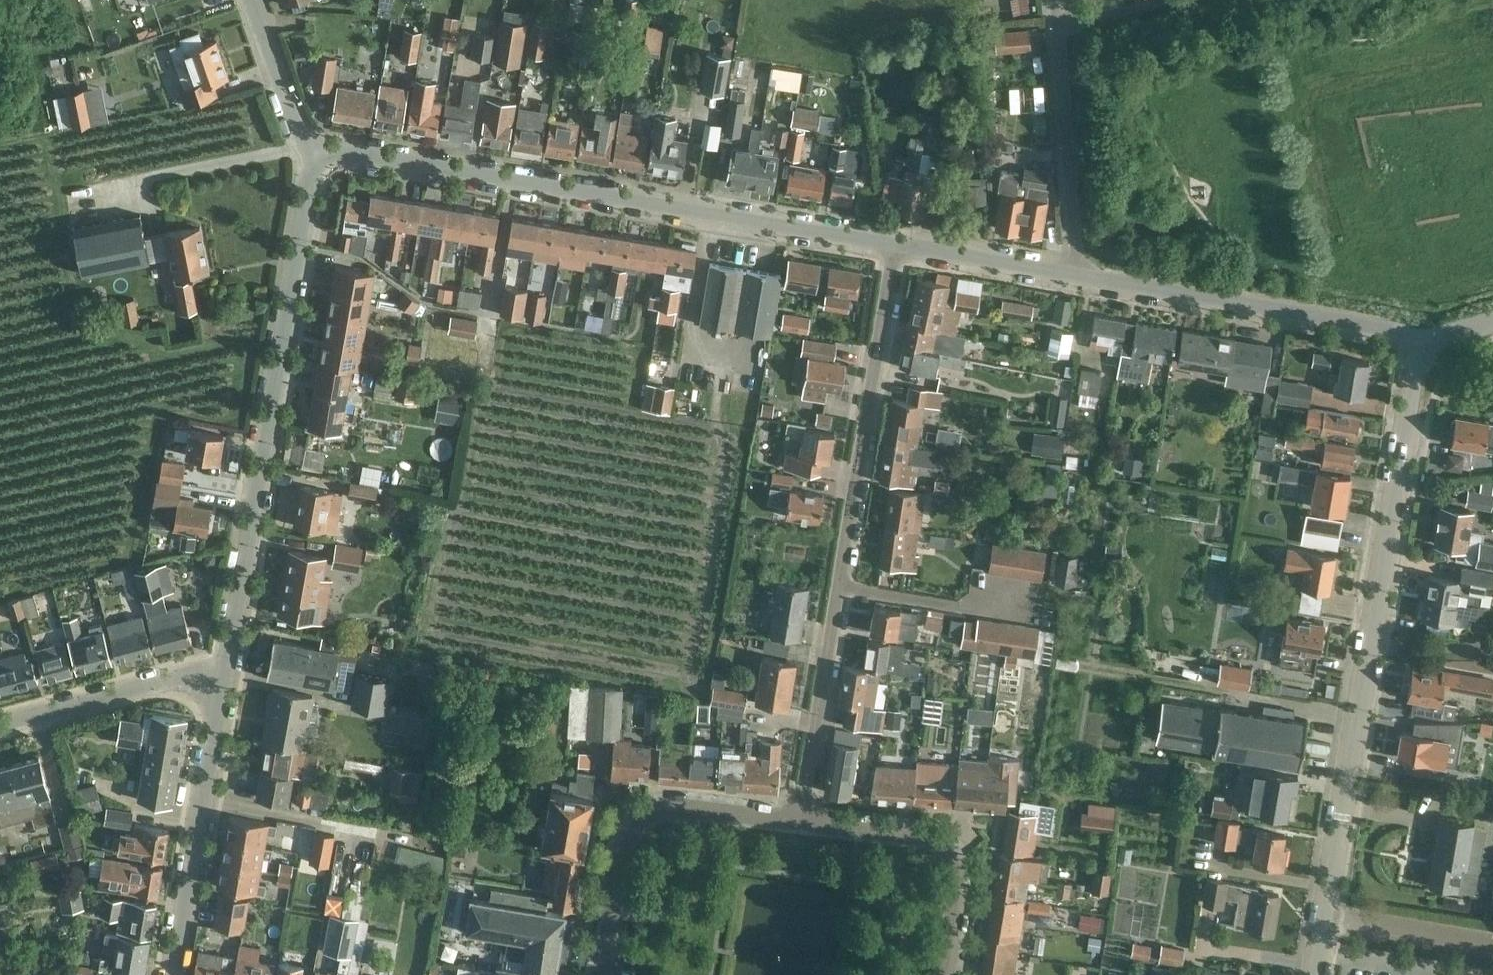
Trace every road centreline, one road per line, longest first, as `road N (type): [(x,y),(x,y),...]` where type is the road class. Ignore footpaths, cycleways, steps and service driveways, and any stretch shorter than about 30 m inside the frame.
road 1 (tertiary): [(899,245),(315,149)]
road 2 (residential): [(1325,913),(1424,339)]
road 3 (residential): [(804,819),(899,245)]
road 4 (residential): [(223,682),(315,149)]
road 5 (tertiary): [(1424,339),(1078,274)]
road 6 (residential): [(804,819),(678,805),(639,817),(624,840),(601,974)]
road 7 (residential): [(171,974),(223,682)]
road 8 (residential): [(946,974),(960,879),(950,852),(930,837),(804,819)]
road 9 (unclassified): [(1078,274),(1056,0)]
road 10 (residential): [(0,724),(181,677),(223,682)]
road 11 (tertiary): [(1078,274),(899,245)]
road 12 (residential): [(1325,913),(1492,943)]
road 13 (residential): [(315,149),(298,130),(253,0)]

